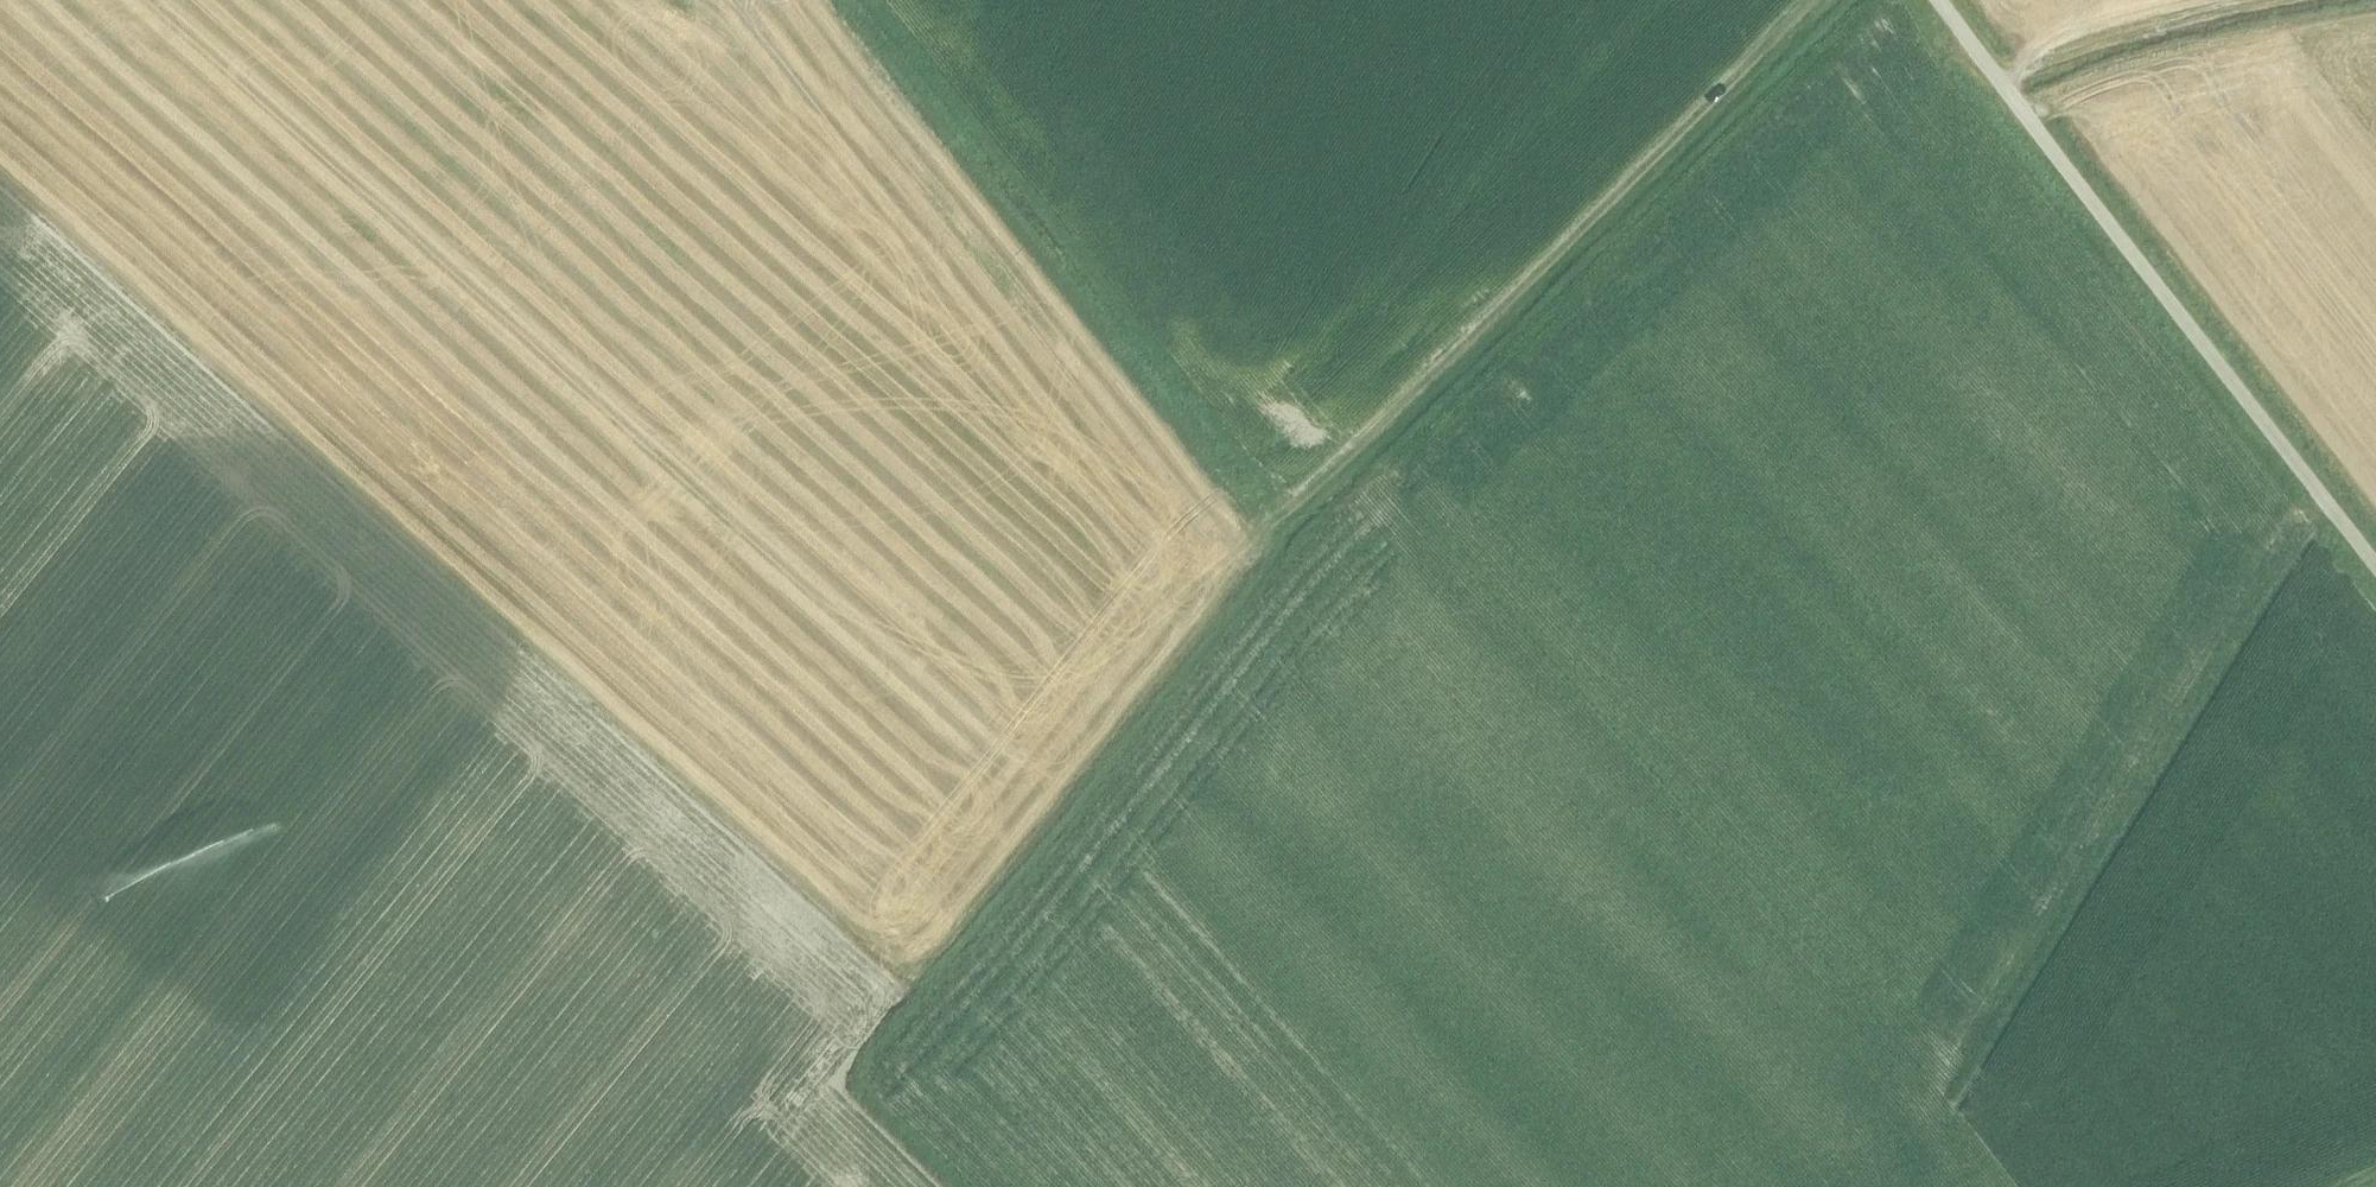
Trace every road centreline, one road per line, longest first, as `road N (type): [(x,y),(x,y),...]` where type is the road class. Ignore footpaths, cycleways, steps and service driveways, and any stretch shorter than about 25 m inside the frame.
road 1 (unclassified): [(2375,565),(1938,0)]

